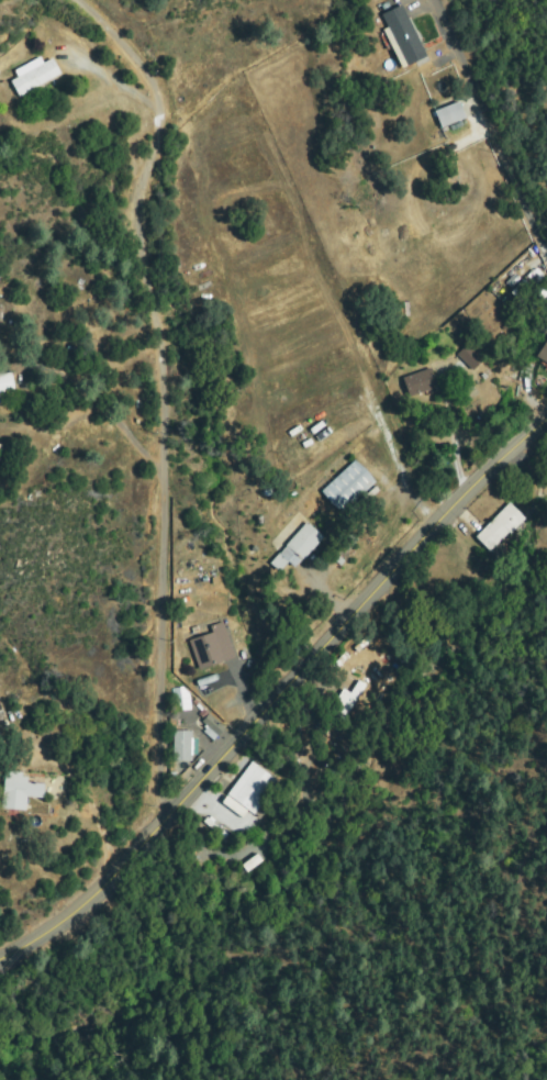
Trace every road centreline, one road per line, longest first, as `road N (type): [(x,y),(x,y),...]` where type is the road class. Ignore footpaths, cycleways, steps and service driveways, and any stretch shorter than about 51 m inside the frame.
road 1 (tertiary): [(0,949),(122,877),(390,577),(546,424)]
road 2 (residential): [(546,265),(422,11)]

